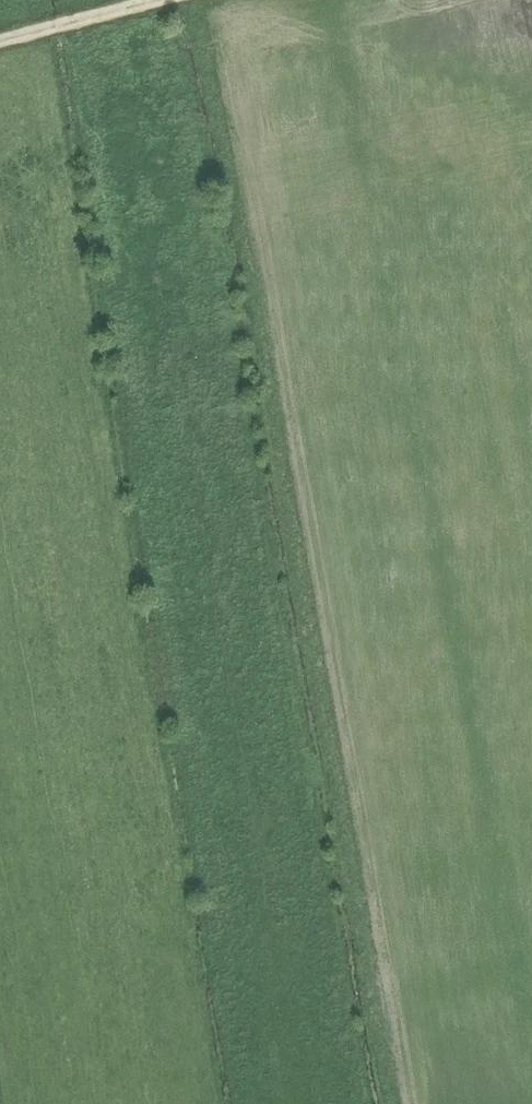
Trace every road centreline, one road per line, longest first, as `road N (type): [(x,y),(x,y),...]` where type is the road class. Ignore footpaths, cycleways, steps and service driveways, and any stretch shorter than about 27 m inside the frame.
road 1 (track): [(0,46),(179,0)]

